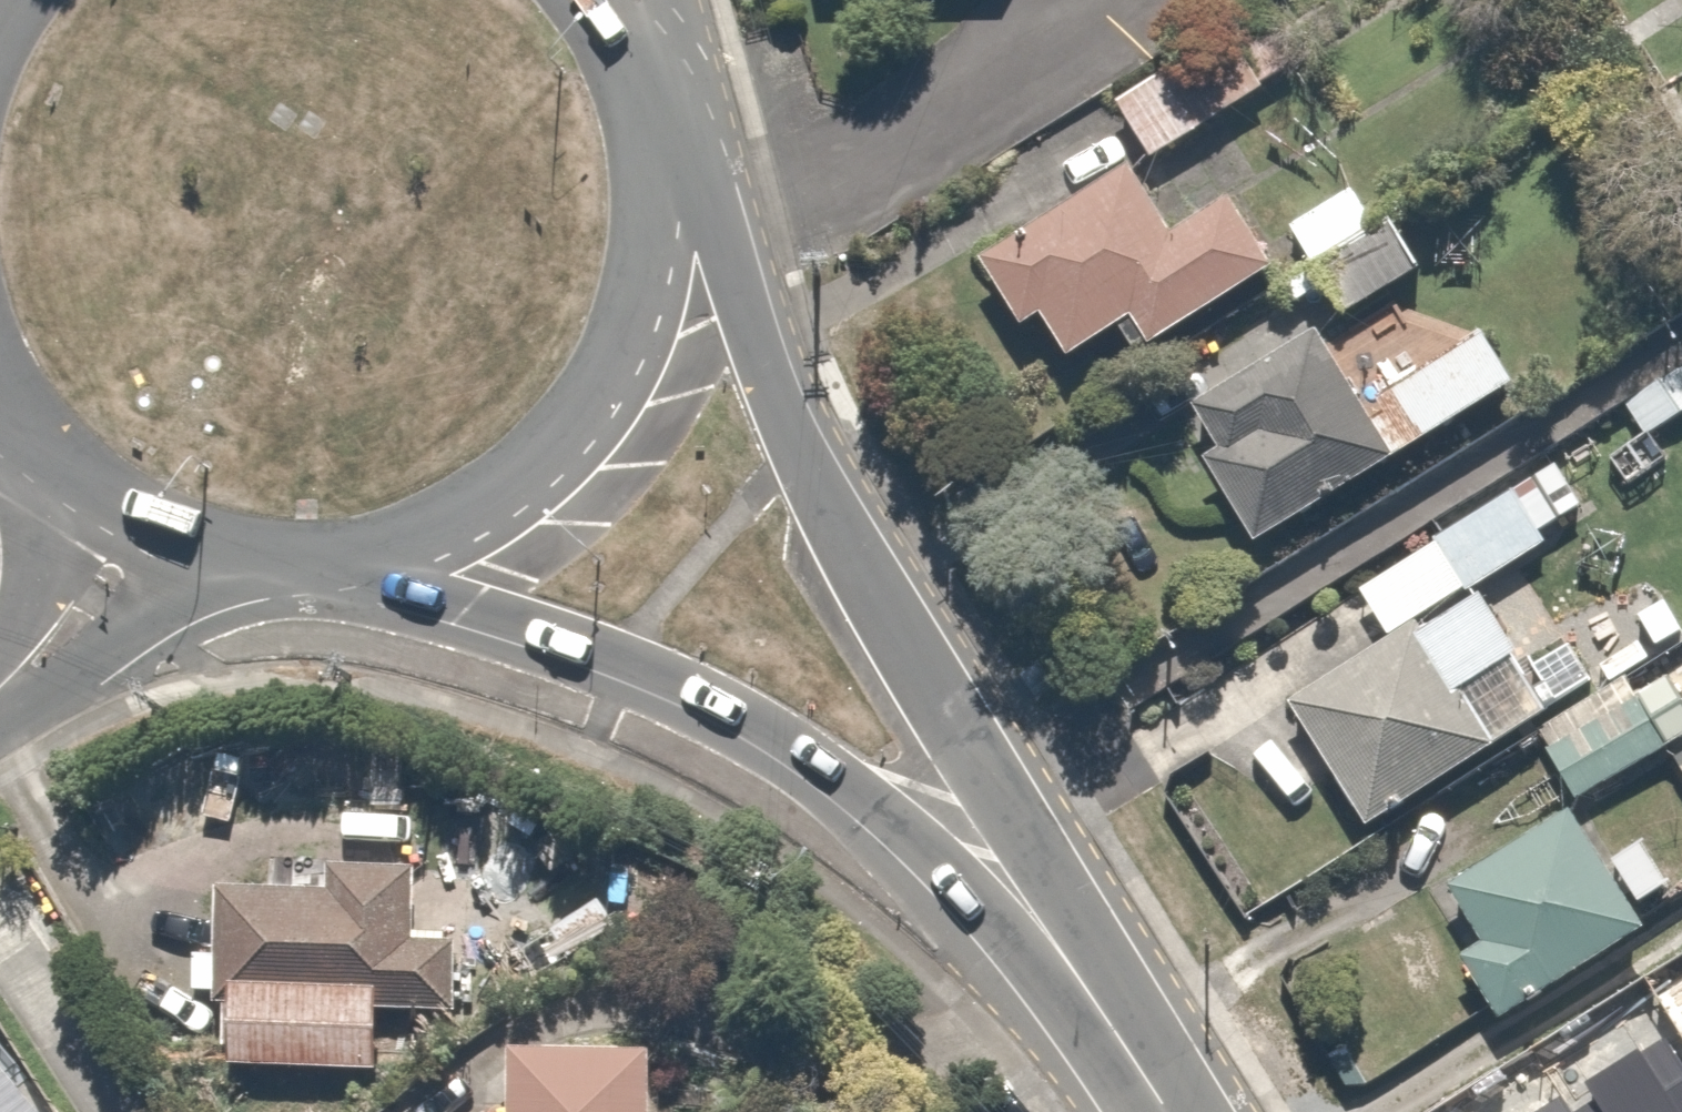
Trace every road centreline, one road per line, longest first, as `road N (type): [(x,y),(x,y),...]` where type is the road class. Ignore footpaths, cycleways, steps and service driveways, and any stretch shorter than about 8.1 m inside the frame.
road 1 (secondary): [(656,121),(835,524),(956,739),(1087,943)]
road 2 (secondary): [(1087,943),(673,695),(378,559)]
road 3 (secondary): [(656,121),(655,241),(627,349),(568,444),(482,517),(378,559)]
road 4 (residential): [(0,691),(176,549)]
road 5 (secondary): [(378,559),(276,569),(176,549)]
road 6 (secondary): [(176,549),(88,505),(15,438)]
road 7 (secondary): [(1087,943),(1189,1111)]

